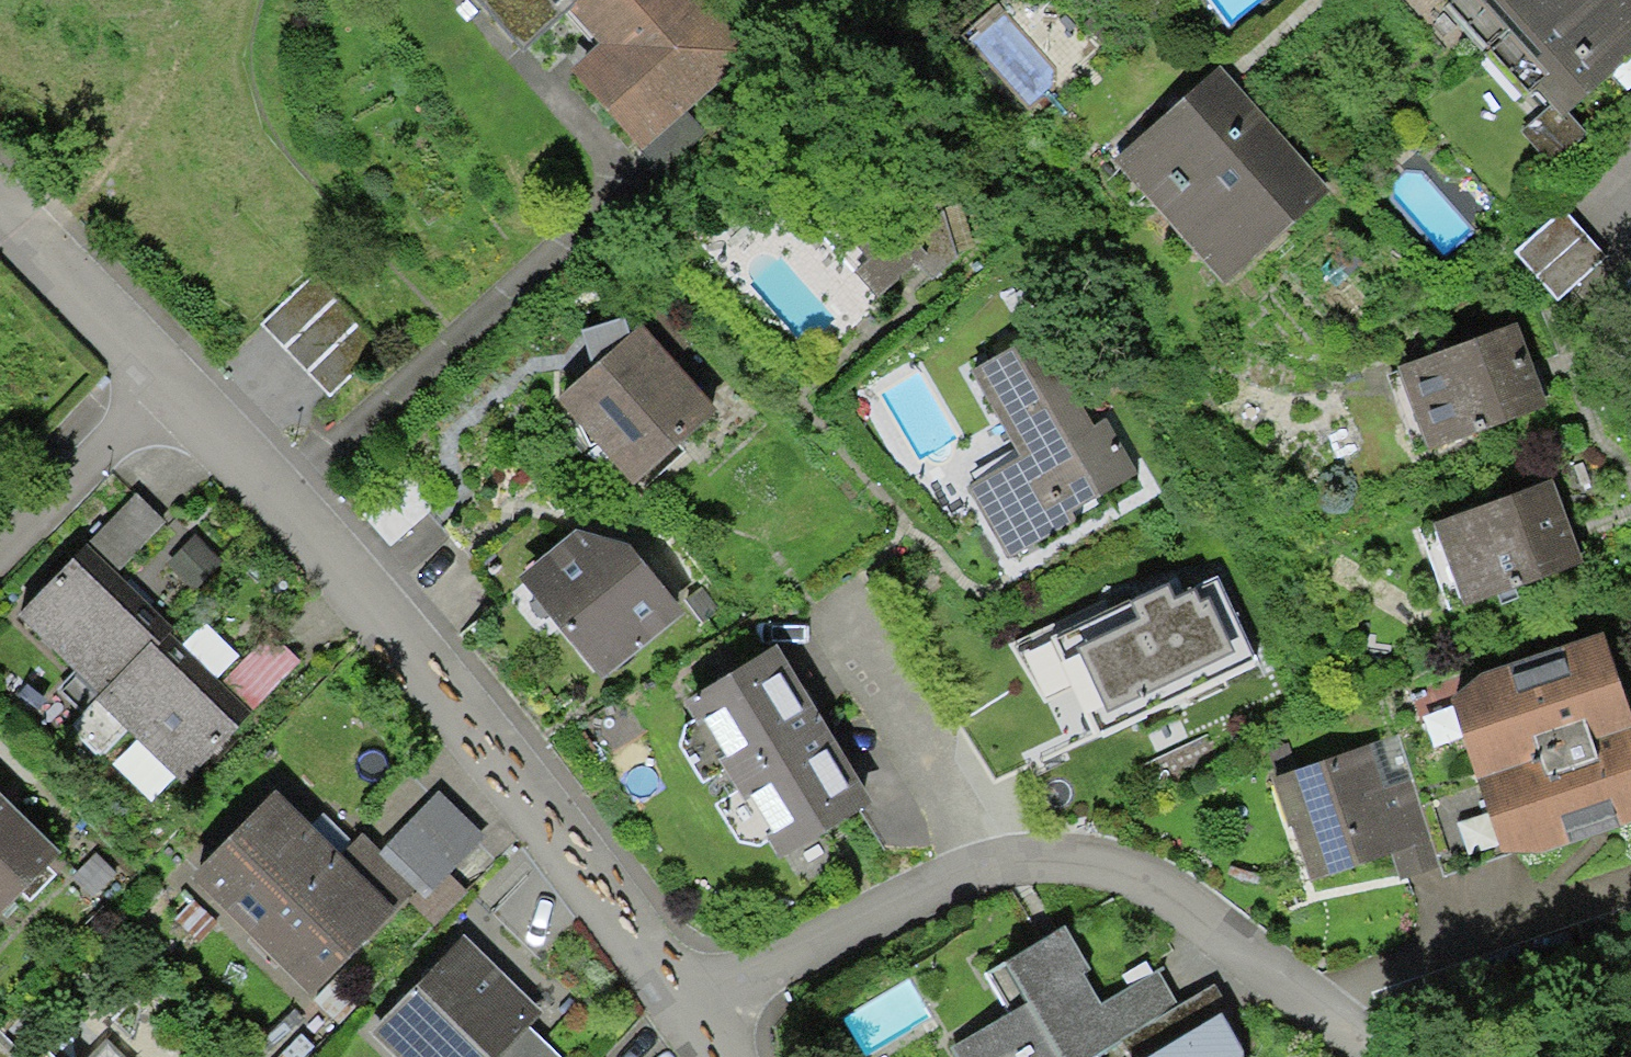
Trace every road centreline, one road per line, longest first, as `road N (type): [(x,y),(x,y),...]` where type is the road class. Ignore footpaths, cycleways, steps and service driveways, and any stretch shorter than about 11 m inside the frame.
road 1 (residential): [(687,1005),(509,761),(362,584),(0,194)]
road 2 (residential): [(1386,1056),(1244,951),(1086,870),(951,884),(687,1005)]

